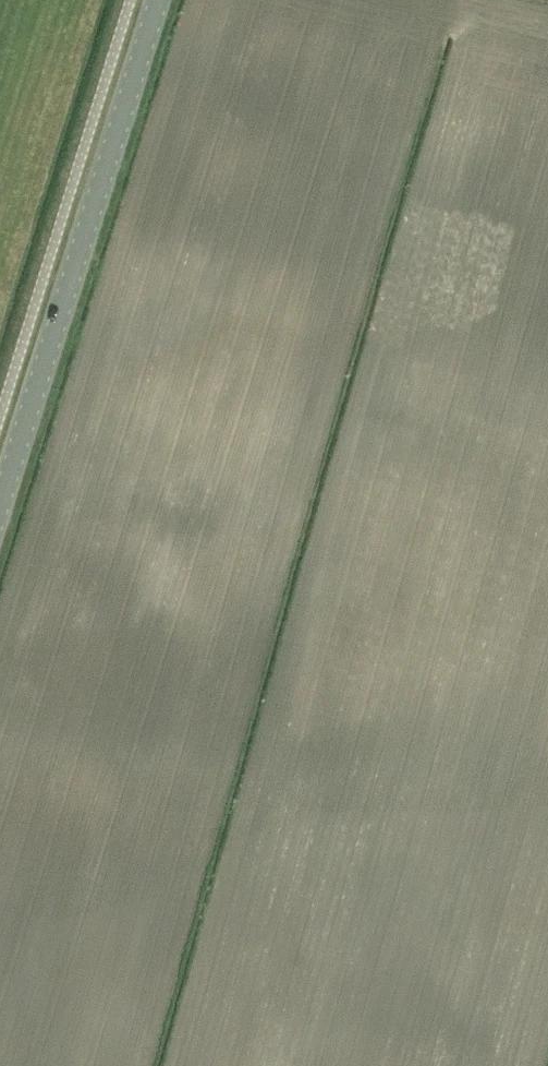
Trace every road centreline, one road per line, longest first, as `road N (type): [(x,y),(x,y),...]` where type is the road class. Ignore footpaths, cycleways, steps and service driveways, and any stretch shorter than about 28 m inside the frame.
road 1 (secondary): [(0,506),(159,0)]

